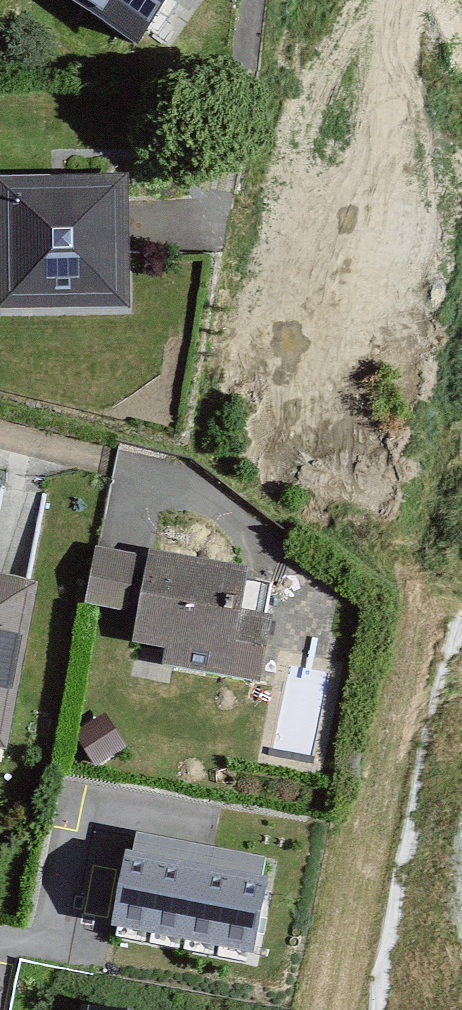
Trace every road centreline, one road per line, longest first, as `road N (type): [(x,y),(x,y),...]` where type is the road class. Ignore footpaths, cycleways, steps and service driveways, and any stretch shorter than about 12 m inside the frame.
road 1 (residential): [(152,236),(200,233),(223,210),(248,0)]
road 2 (residential): [(146,472),(0,435)]

